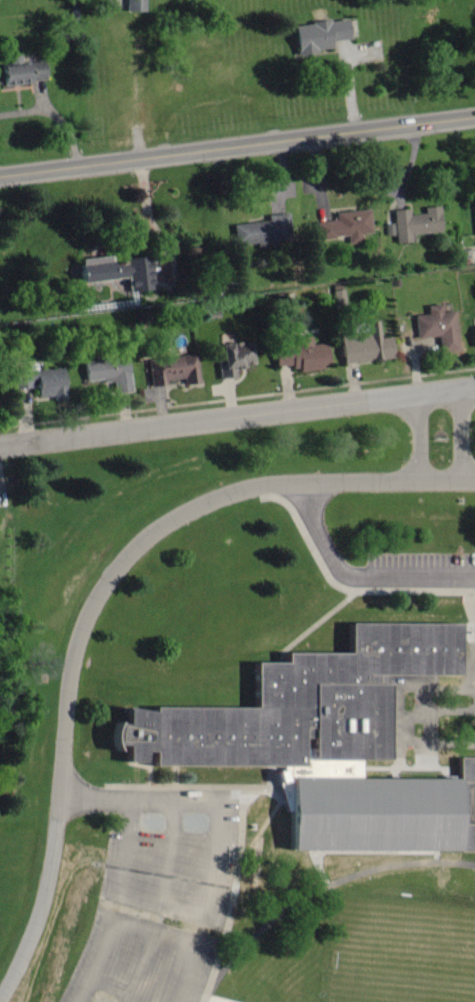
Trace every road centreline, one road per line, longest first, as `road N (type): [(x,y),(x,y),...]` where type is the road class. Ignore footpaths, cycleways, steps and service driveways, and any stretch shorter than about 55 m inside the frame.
road 1 (residential): [(0,996),(37,918),(58,840),(57,741),(87,612),(131,546),(177,504),(289,484),(418,478)]
road 2 (primary): [(0,174),(474,113)]
road 3 (residential): [(0,441),(474,384)]

